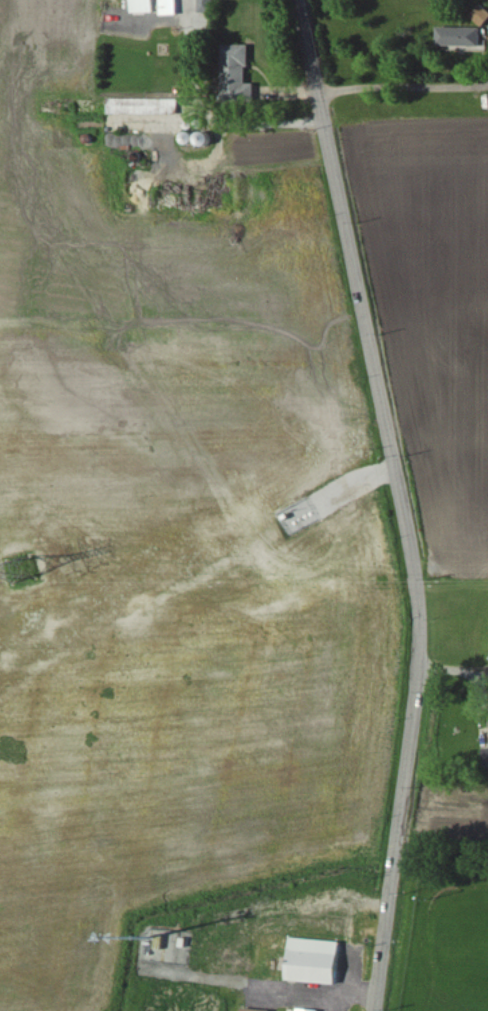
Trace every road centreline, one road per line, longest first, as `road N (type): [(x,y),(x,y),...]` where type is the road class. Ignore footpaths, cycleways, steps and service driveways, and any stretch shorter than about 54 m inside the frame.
road 1 (residential): [(301,0),(412,557),(419,667),(409,840),(383,1010)]

